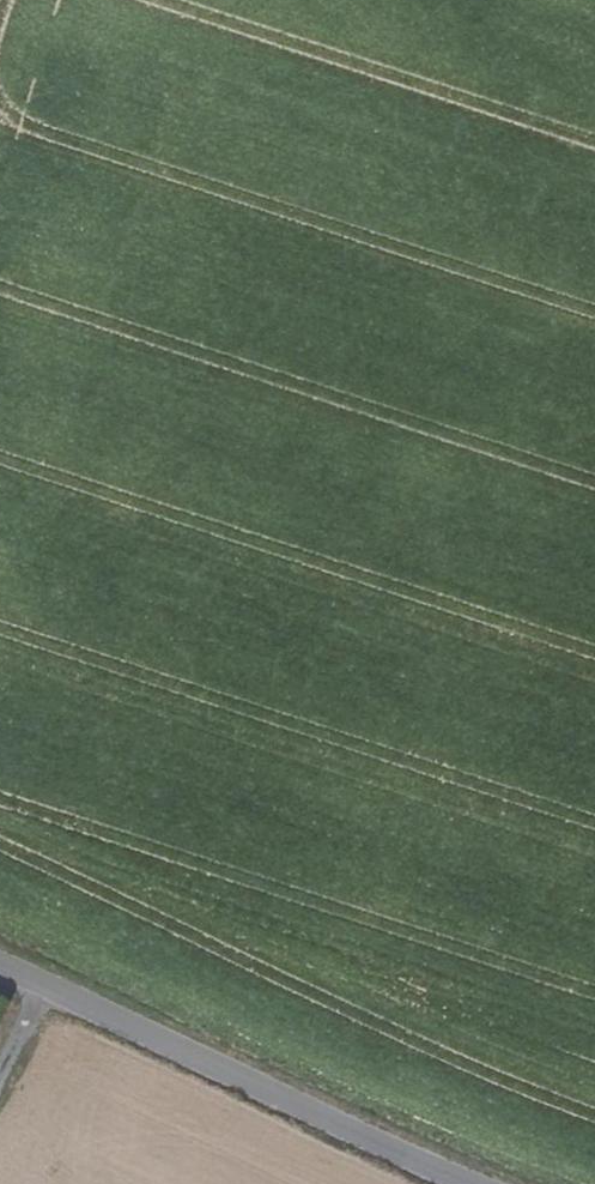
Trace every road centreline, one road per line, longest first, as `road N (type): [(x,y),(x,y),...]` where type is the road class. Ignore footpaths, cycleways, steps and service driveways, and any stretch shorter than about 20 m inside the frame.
road 1 (unclassified): [(455,1183),(0,974)]

